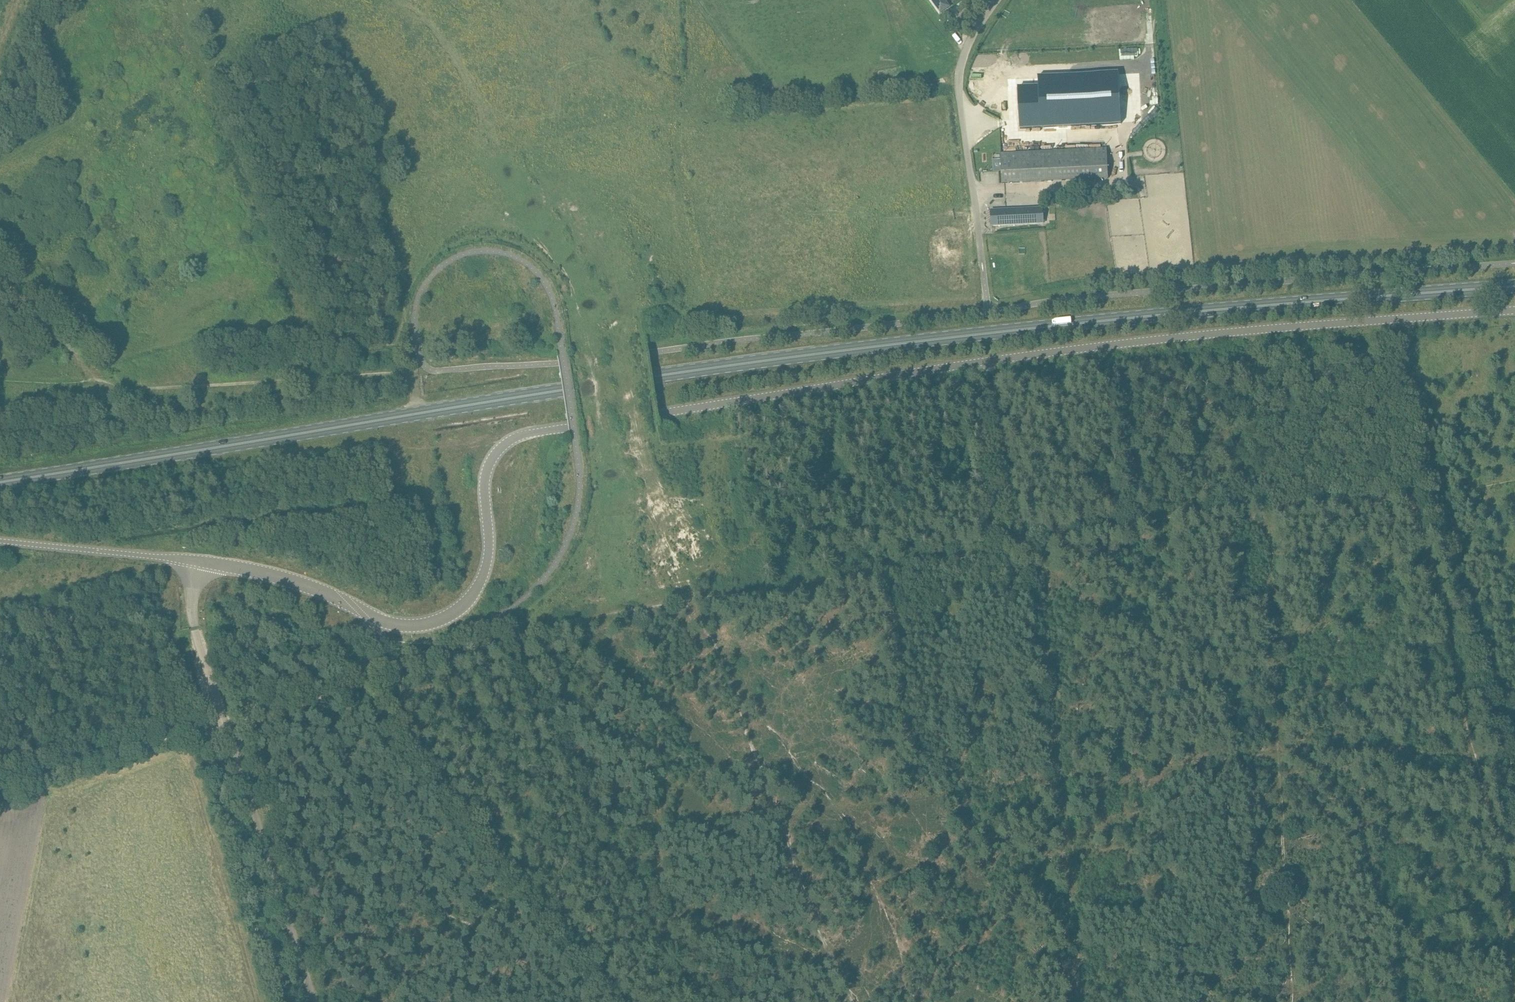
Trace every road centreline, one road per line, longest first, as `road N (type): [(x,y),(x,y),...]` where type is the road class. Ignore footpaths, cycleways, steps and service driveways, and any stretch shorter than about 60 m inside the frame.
road 1 (unclassified): [(198,562),(279,576),(416,626),(469,600),(486,566),(487,469),(501,447),(530,433),(1113,345),(1514,309)]
road 2 (primary): [(1047,326),(522,396),(0,483)]
road 3 (track): [(613,1001),(365,682),(0,790)]
road 4 (primary): [(1047,326),(1514,286)]
road 5 (unclassified): [(313,1001),(195,628),(198,562)]
road 6 (track): [(412,370),(154,388),(93,380)]
road 7 (unclassified): [(982,260),(959,80),(971,39),(996,0)]
road 8 (unclassified): [(198,562),(0,541)]
road 9 (track): [(768,102),(959,80)]

